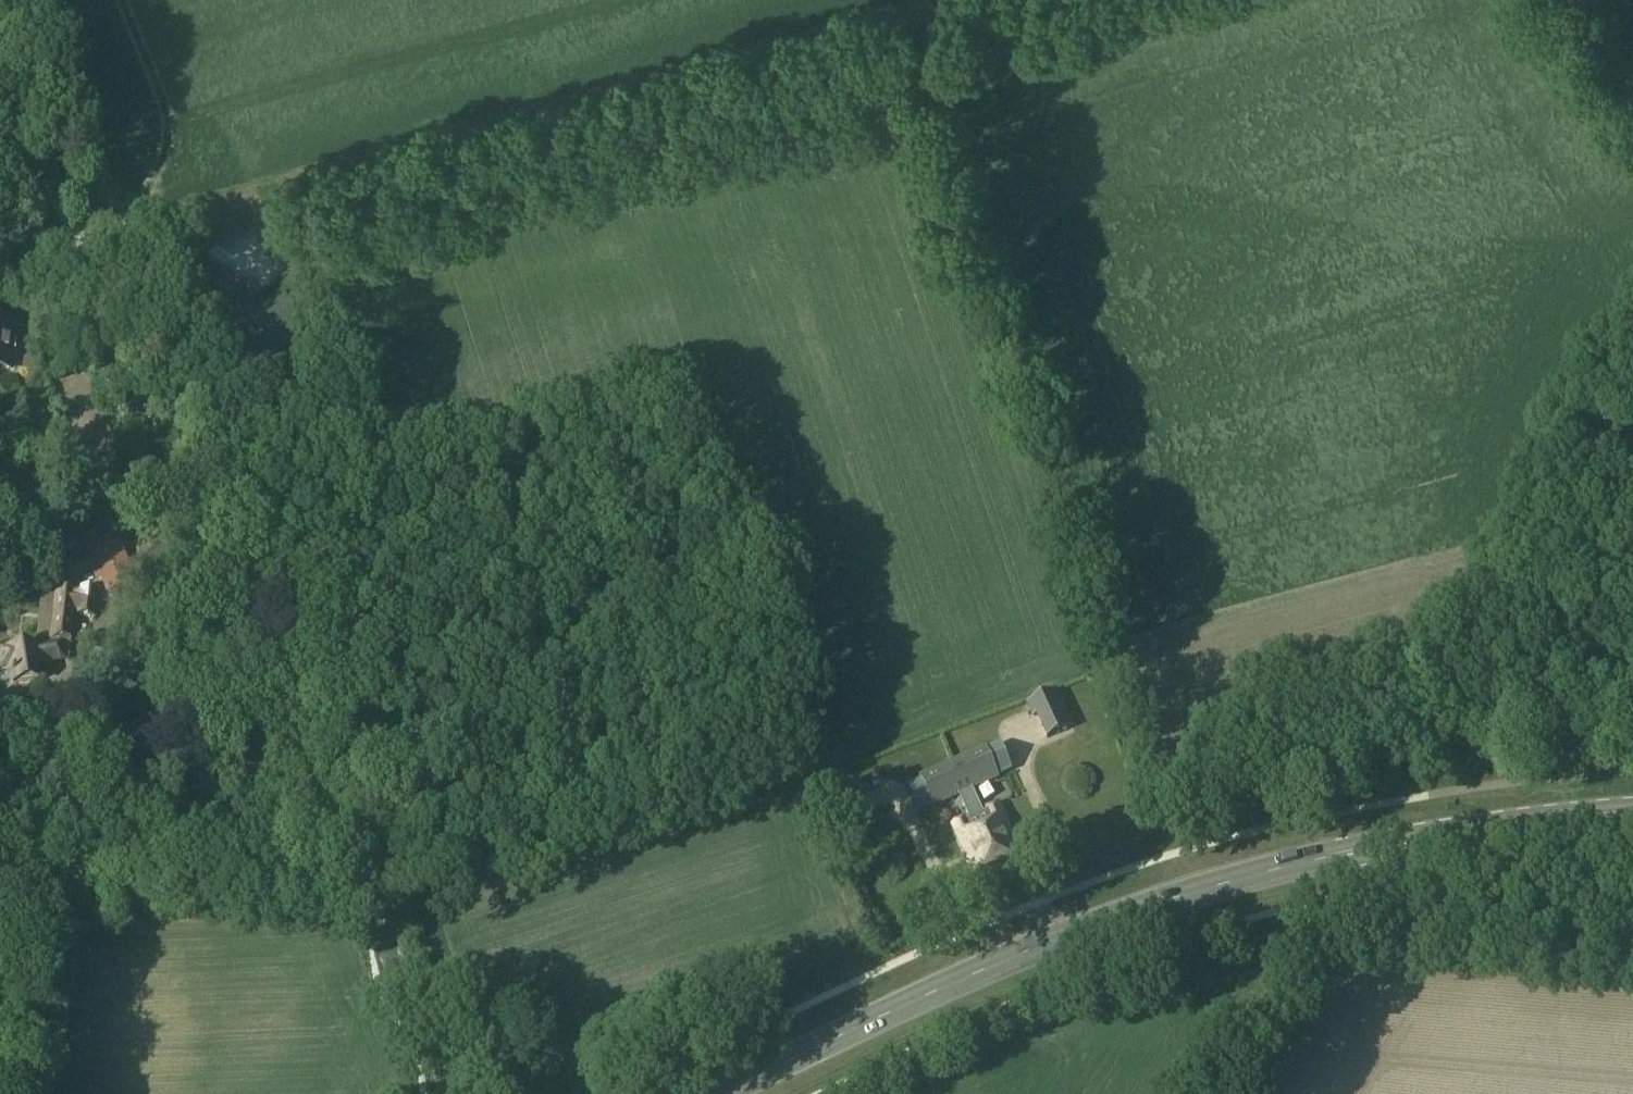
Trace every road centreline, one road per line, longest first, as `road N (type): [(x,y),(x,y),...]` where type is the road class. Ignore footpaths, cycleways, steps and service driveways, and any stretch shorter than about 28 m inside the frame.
road 1 (primary): [(721,1093),(1003,962),(1179,897),(1361,850),(1632,812)]
road 2 (tertiary): [(328,850),(0,129)]
road 3 (unclassified): [(328,850),(42,764),(0,759)]
road 4 (tertiary): [(448,1093),(328,850)]
road 5 (unclassified): [(1632,122),(1607,86),(1568,0)]

